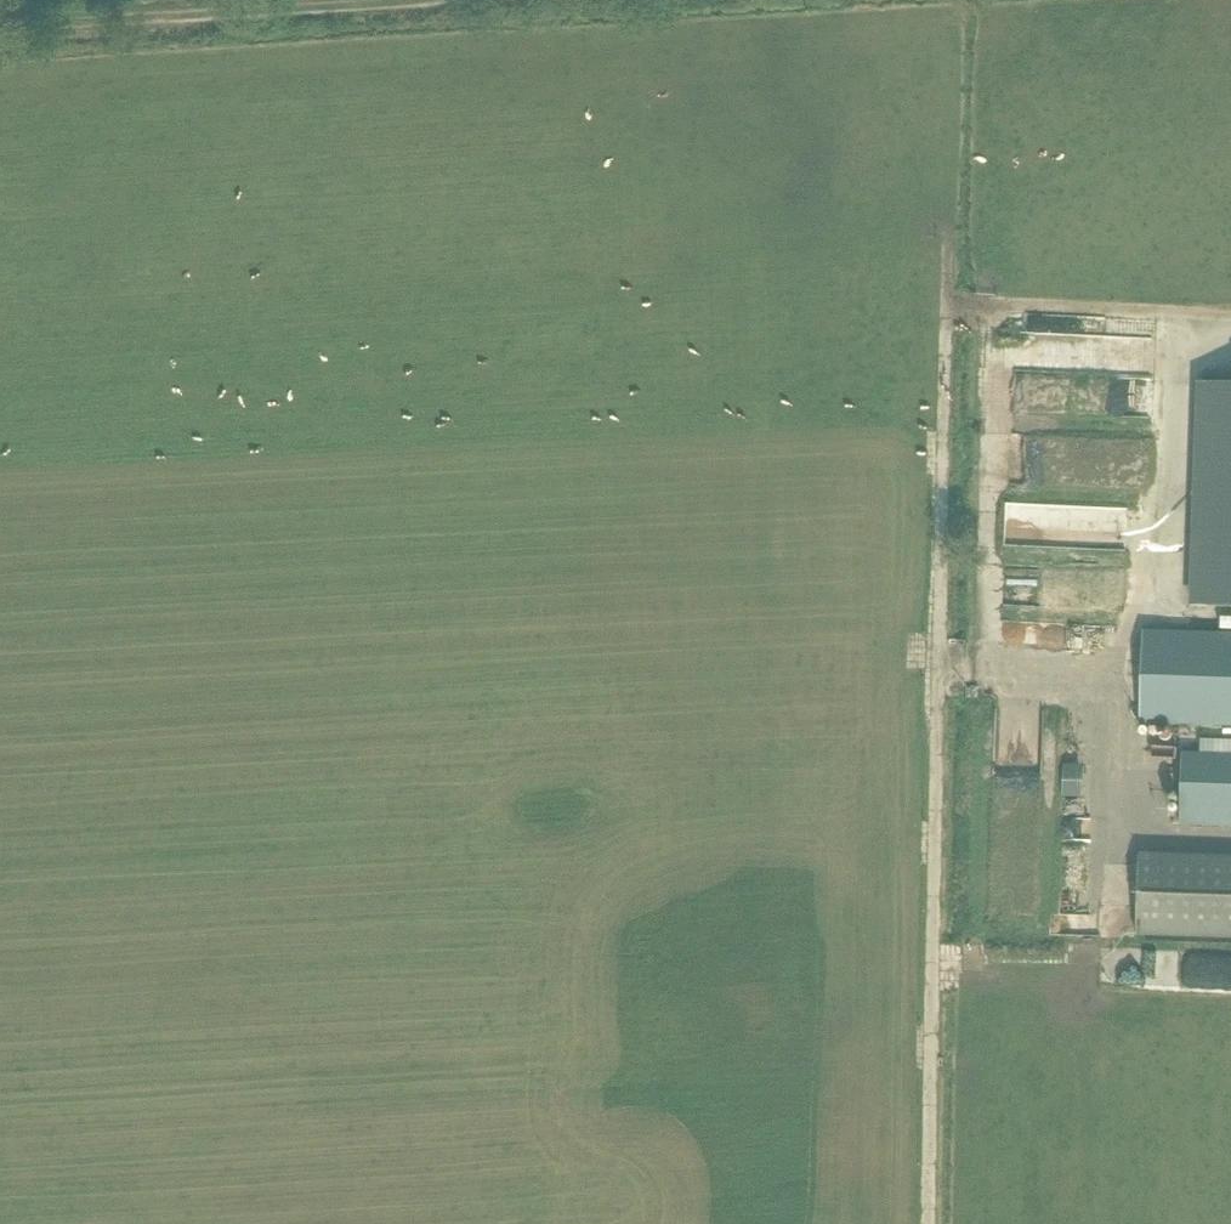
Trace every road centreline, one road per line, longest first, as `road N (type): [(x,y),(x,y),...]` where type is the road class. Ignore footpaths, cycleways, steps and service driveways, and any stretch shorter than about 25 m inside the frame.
road 1 (track): [(0,44),(640,0)]

